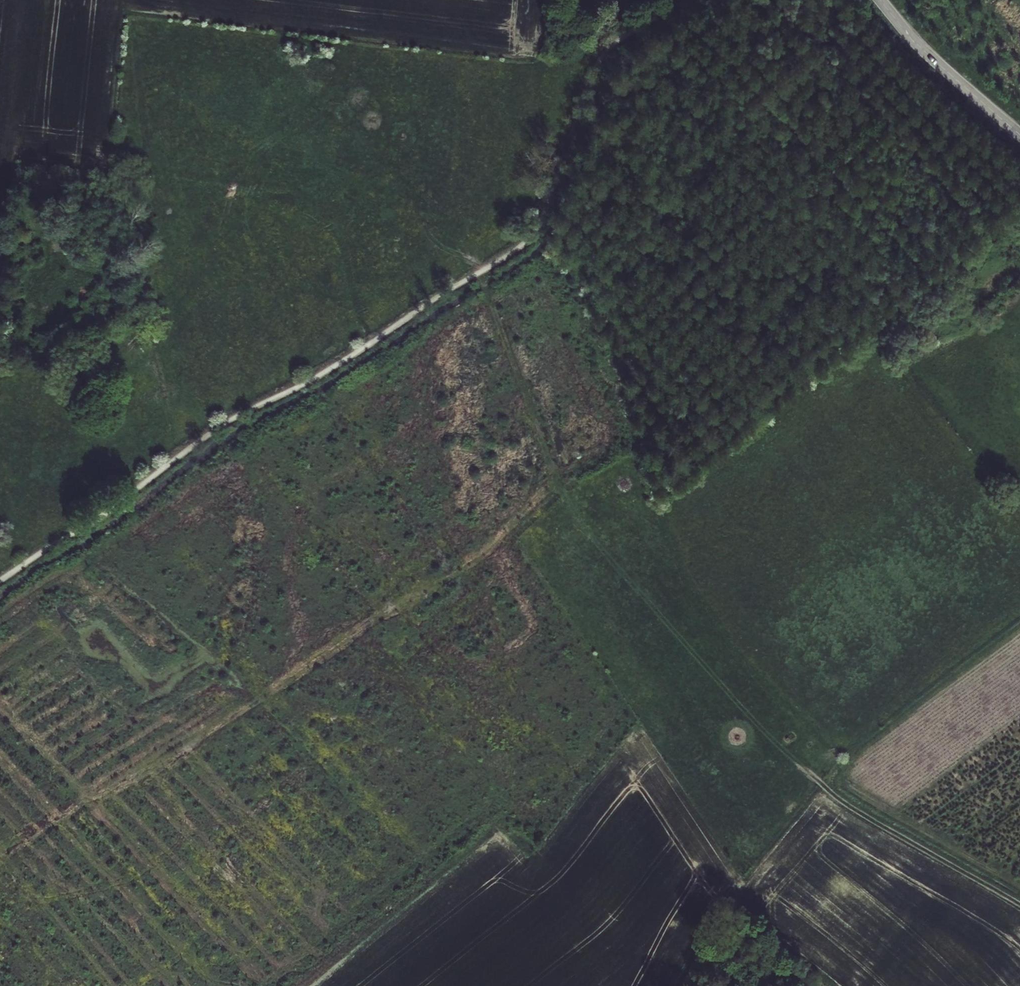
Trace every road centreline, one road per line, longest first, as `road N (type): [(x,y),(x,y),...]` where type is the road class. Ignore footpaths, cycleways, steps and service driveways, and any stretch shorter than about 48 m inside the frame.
road 1 (tertiary): [(879,0),(917,45),(1019,136)]

